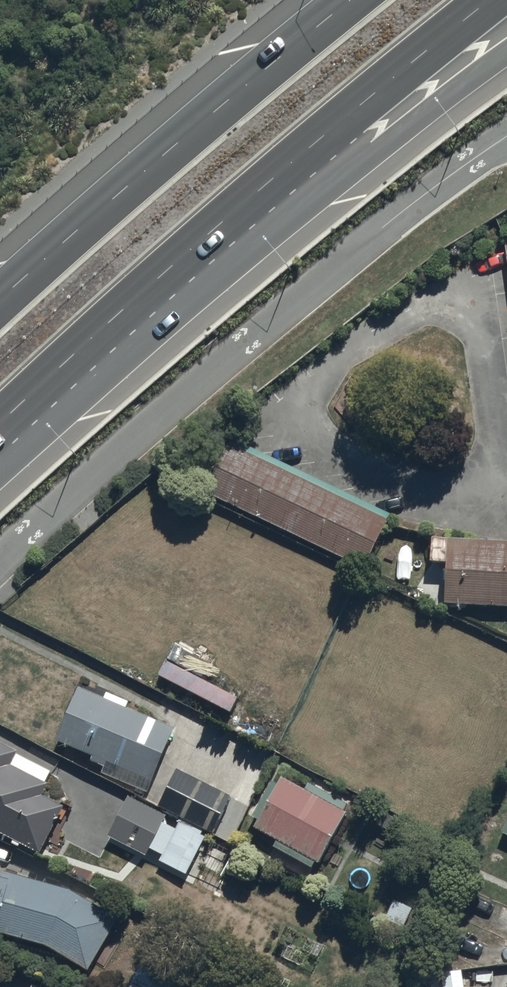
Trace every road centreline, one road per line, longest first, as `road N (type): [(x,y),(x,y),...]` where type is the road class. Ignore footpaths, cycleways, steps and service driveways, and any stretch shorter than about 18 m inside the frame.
road 1 (residential): [(506,136),(290,302),(0,565)]
road 2 (motorway): [(490,0),(207,235),(0,424)]
road 3 (trunk): [(506,53),(0,430)]
road 4 (trunk): [(0,300),(351,0)]

